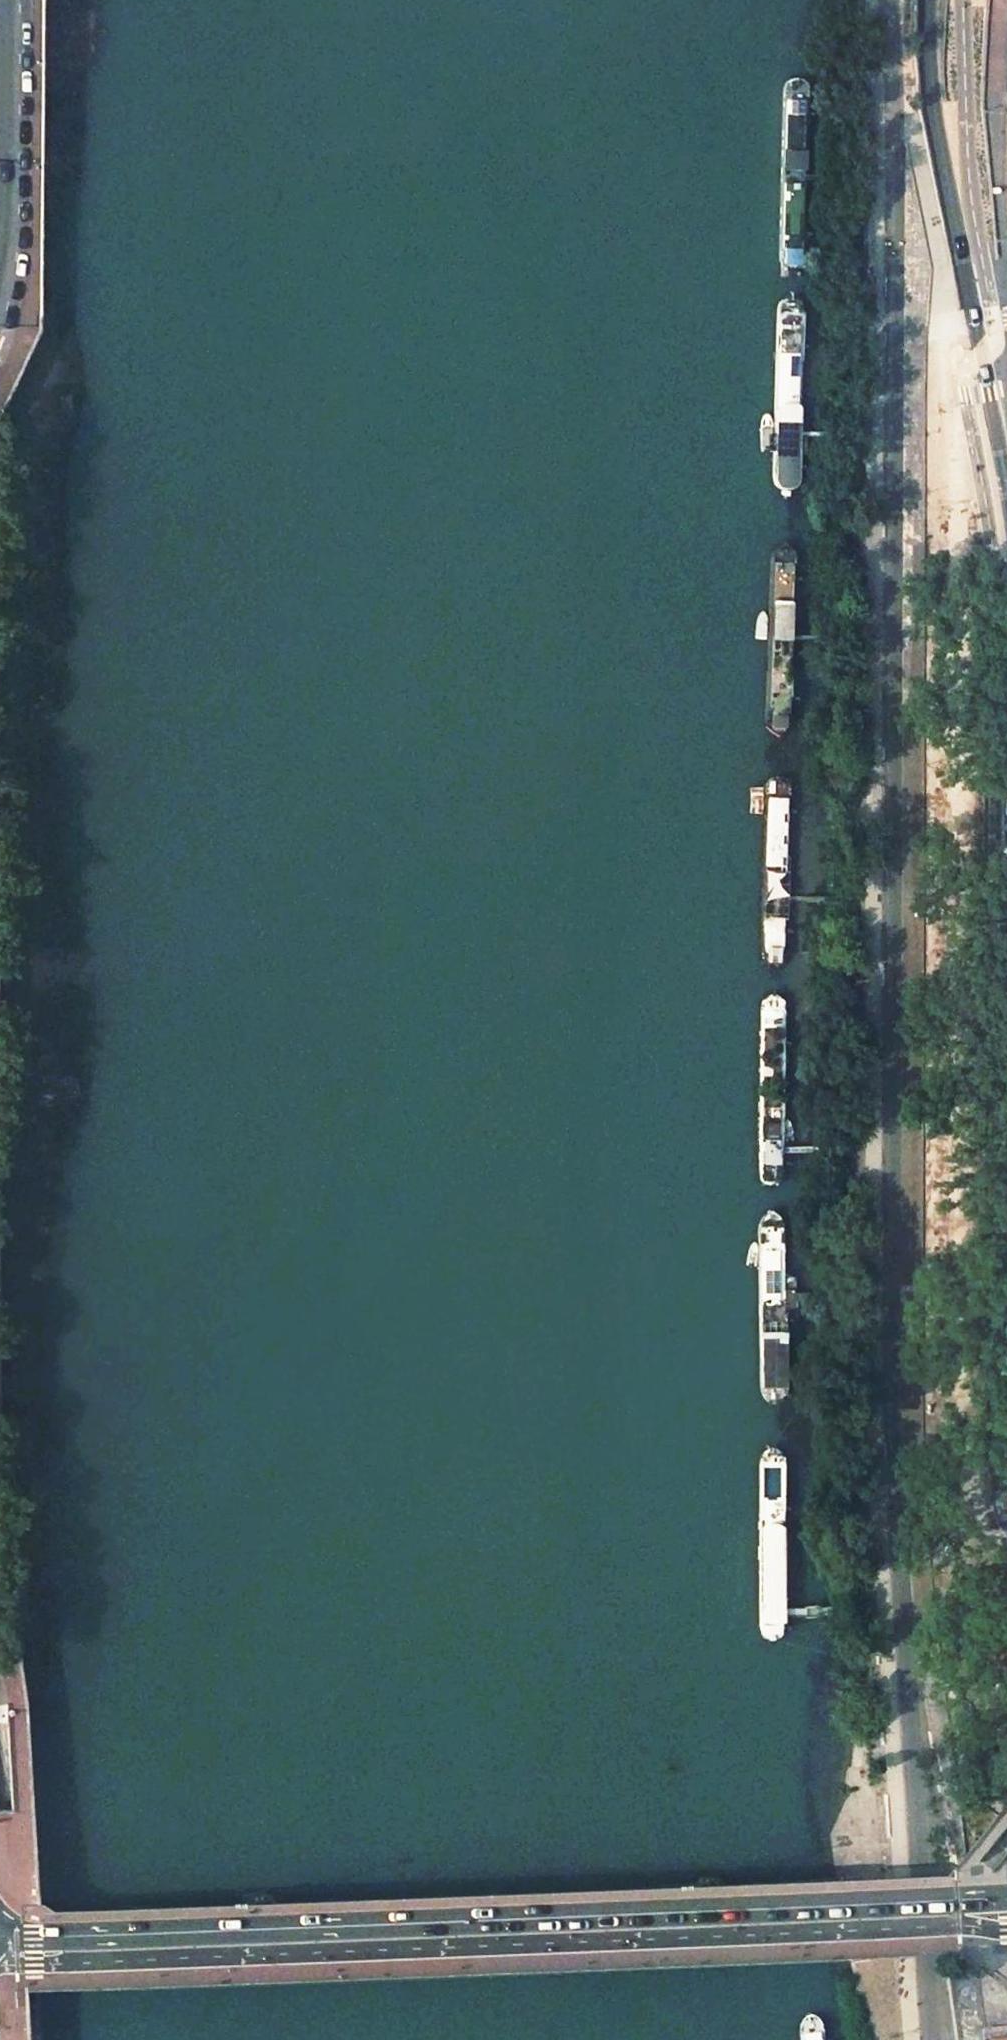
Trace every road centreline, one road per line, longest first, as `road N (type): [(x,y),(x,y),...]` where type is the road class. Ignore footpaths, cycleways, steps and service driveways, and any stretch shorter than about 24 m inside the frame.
road 1 (primary): [(1006,1898),(0,1940)]
road 2 (primary): [(928,0),(930,100),(1006,479)]
road 3 (primary): [(0,259),(6,0)]

